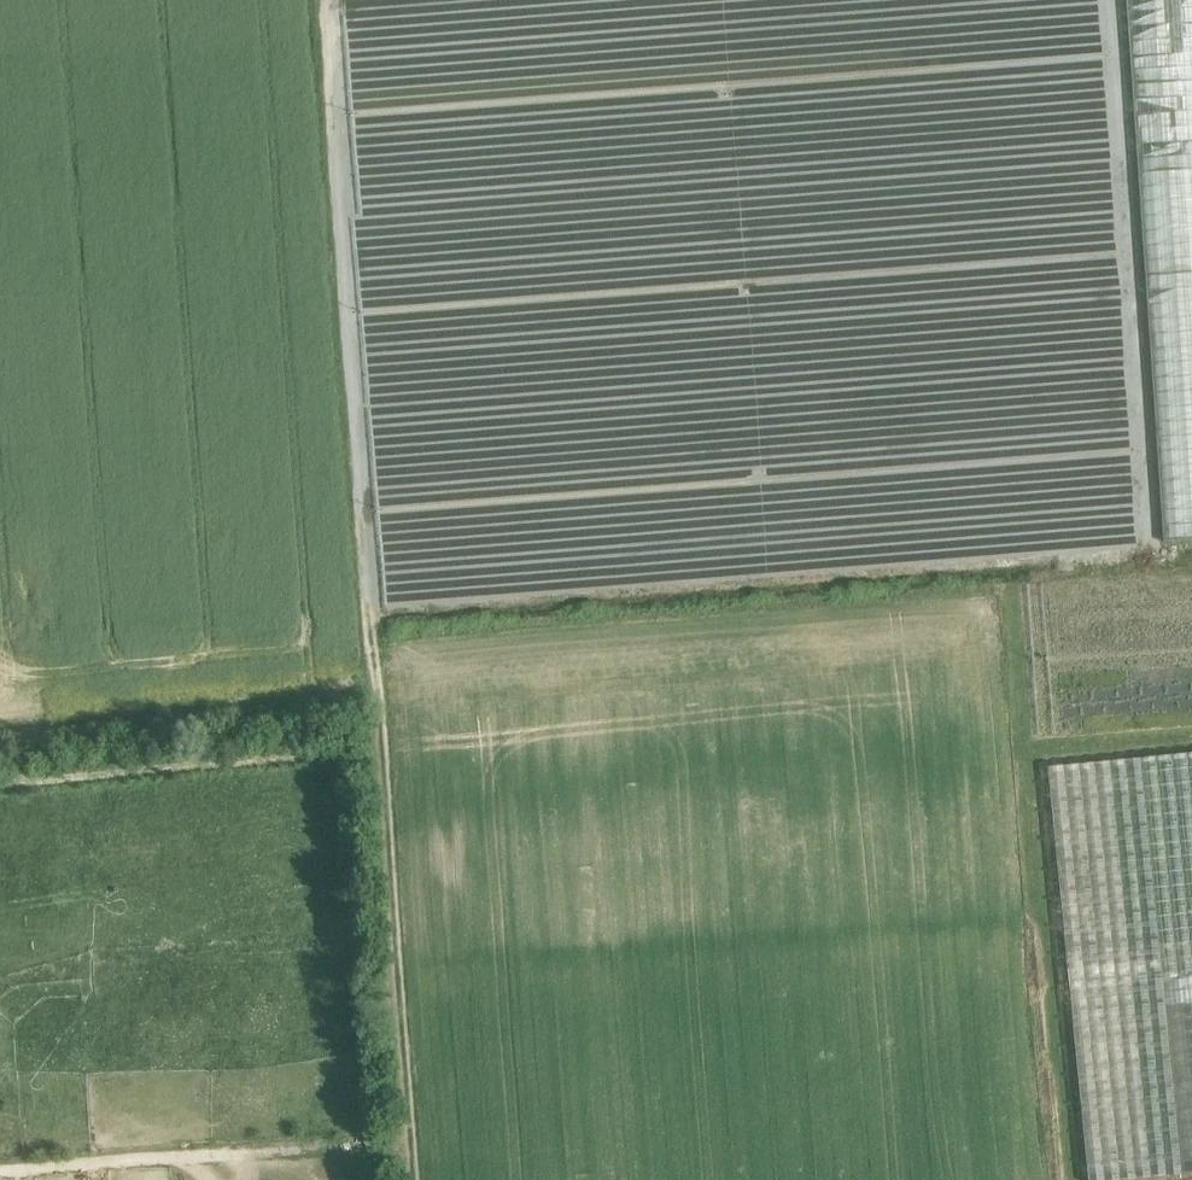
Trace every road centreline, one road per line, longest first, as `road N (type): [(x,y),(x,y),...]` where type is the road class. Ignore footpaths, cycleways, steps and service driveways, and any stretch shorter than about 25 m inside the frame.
road 1 (residential): [(418,1179),(330,0)]

